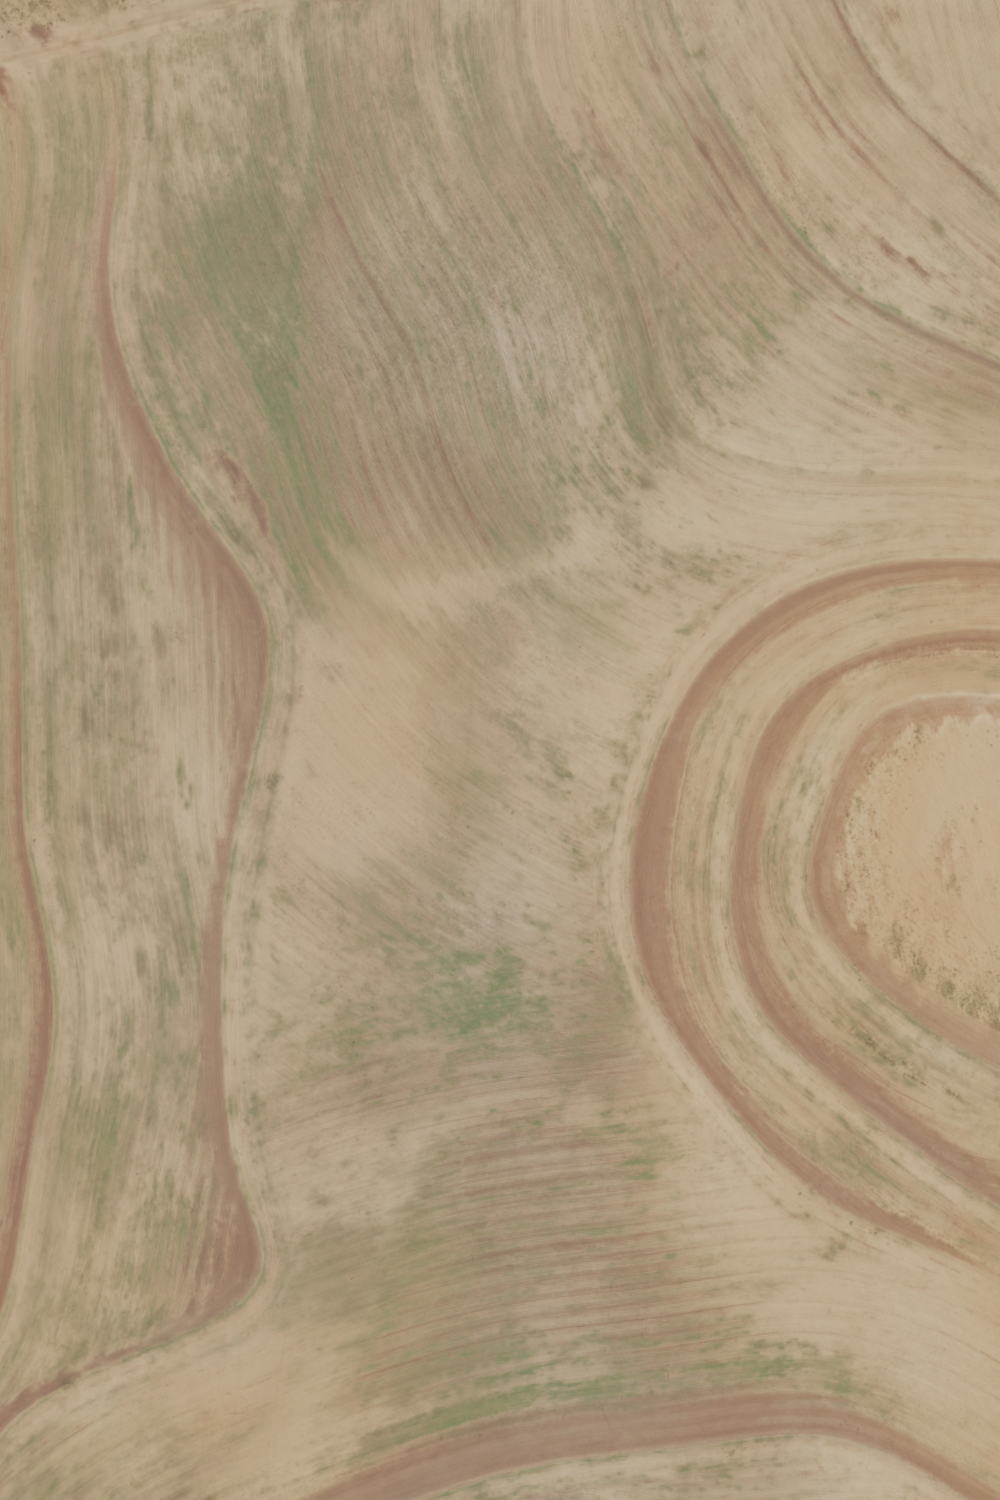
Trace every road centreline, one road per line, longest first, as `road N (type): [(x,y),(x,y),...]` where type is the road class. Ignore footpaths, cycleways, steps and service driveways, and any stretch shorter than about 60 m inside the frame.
road 1 (residential): [(0,76),(296,0)]

